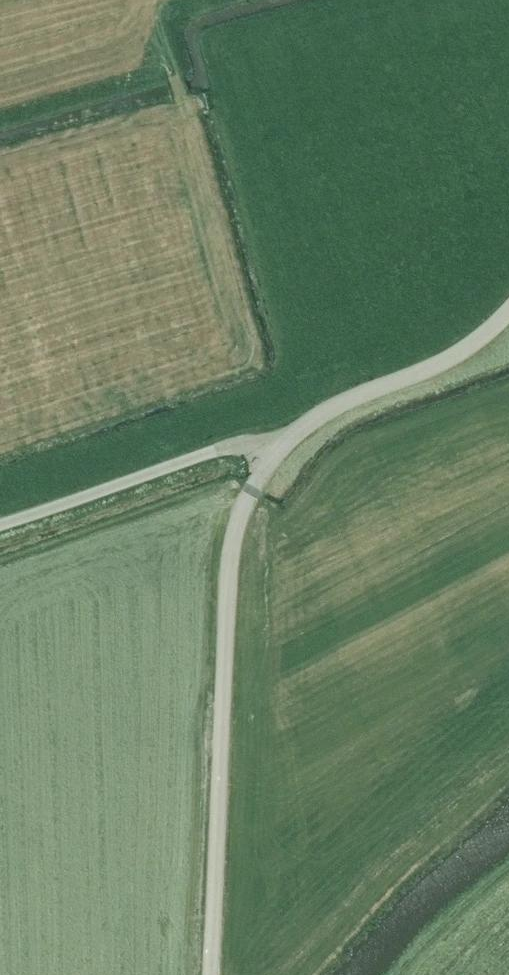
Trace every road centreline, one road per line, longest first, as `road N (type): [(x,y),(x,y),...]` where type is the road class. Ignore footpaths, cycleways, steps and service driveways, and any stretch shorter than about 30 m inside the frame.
road 1 (unclassified): [(211,974),(229,578),(238,524),(274,454)]
road 2 (unclassified): [(0,525),(216,450),(257,442),(274,454)]
road 3 (unclassified): [(274,454),(337,406),(459,353),(508,308)]

